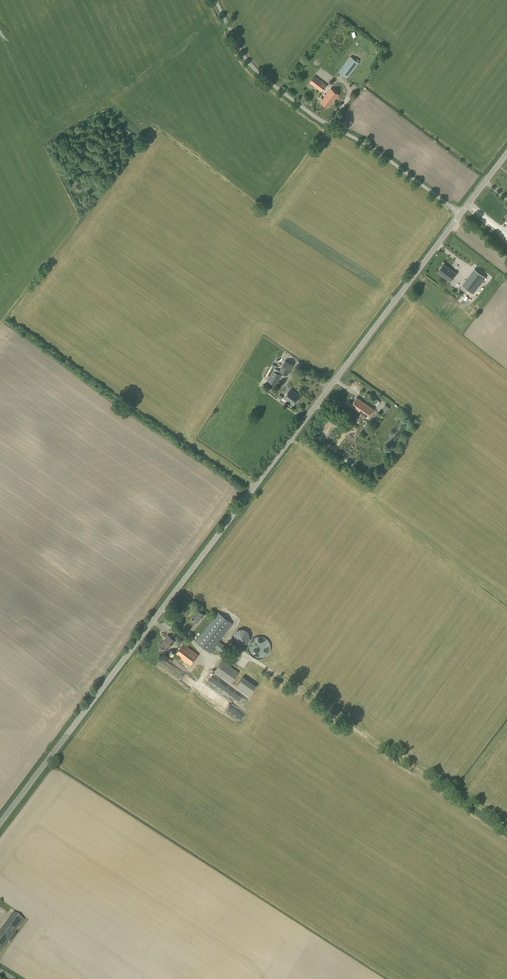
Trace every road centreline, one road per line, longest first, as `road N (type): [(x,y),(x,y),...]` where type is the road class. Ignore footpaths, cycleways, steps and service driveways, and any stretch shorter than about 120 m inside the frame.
road 1 (unclassified): [(0,824),(460,218)]
road 2 (unclassified): [(460,218),(258,72),(215,0)]

